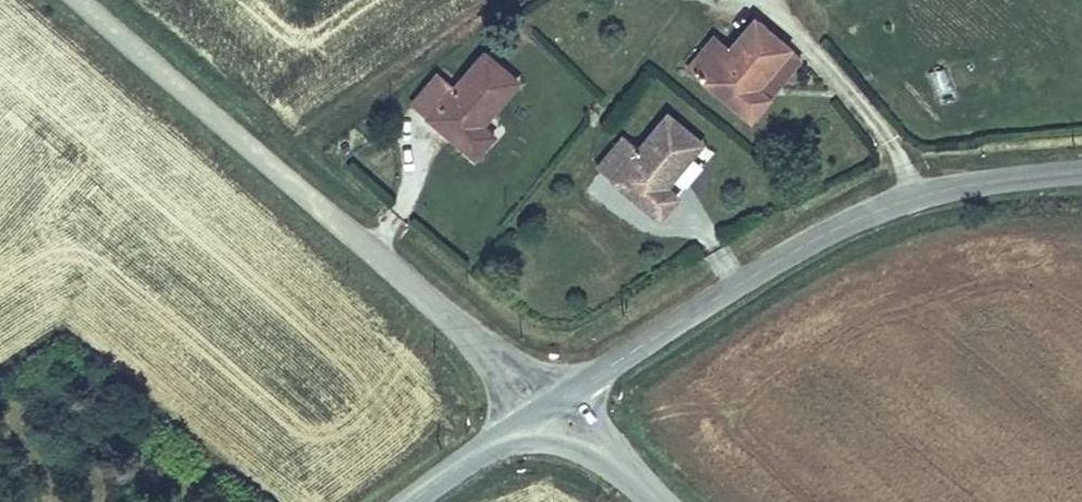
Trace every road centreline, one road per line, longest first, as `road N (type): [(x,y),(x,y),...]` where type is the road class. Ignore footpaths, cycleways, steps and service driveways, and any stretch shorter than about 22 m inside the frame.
road 1 (tertiary): [(544,407),(74,0)]
road 2 (unclassified): [(1081,176),(935,195),(834,230),(544,407)]
road 3 (tertiary): [(544,407),(412,501)]
road 4 (tertiary): [(655,501),(544,407)]

